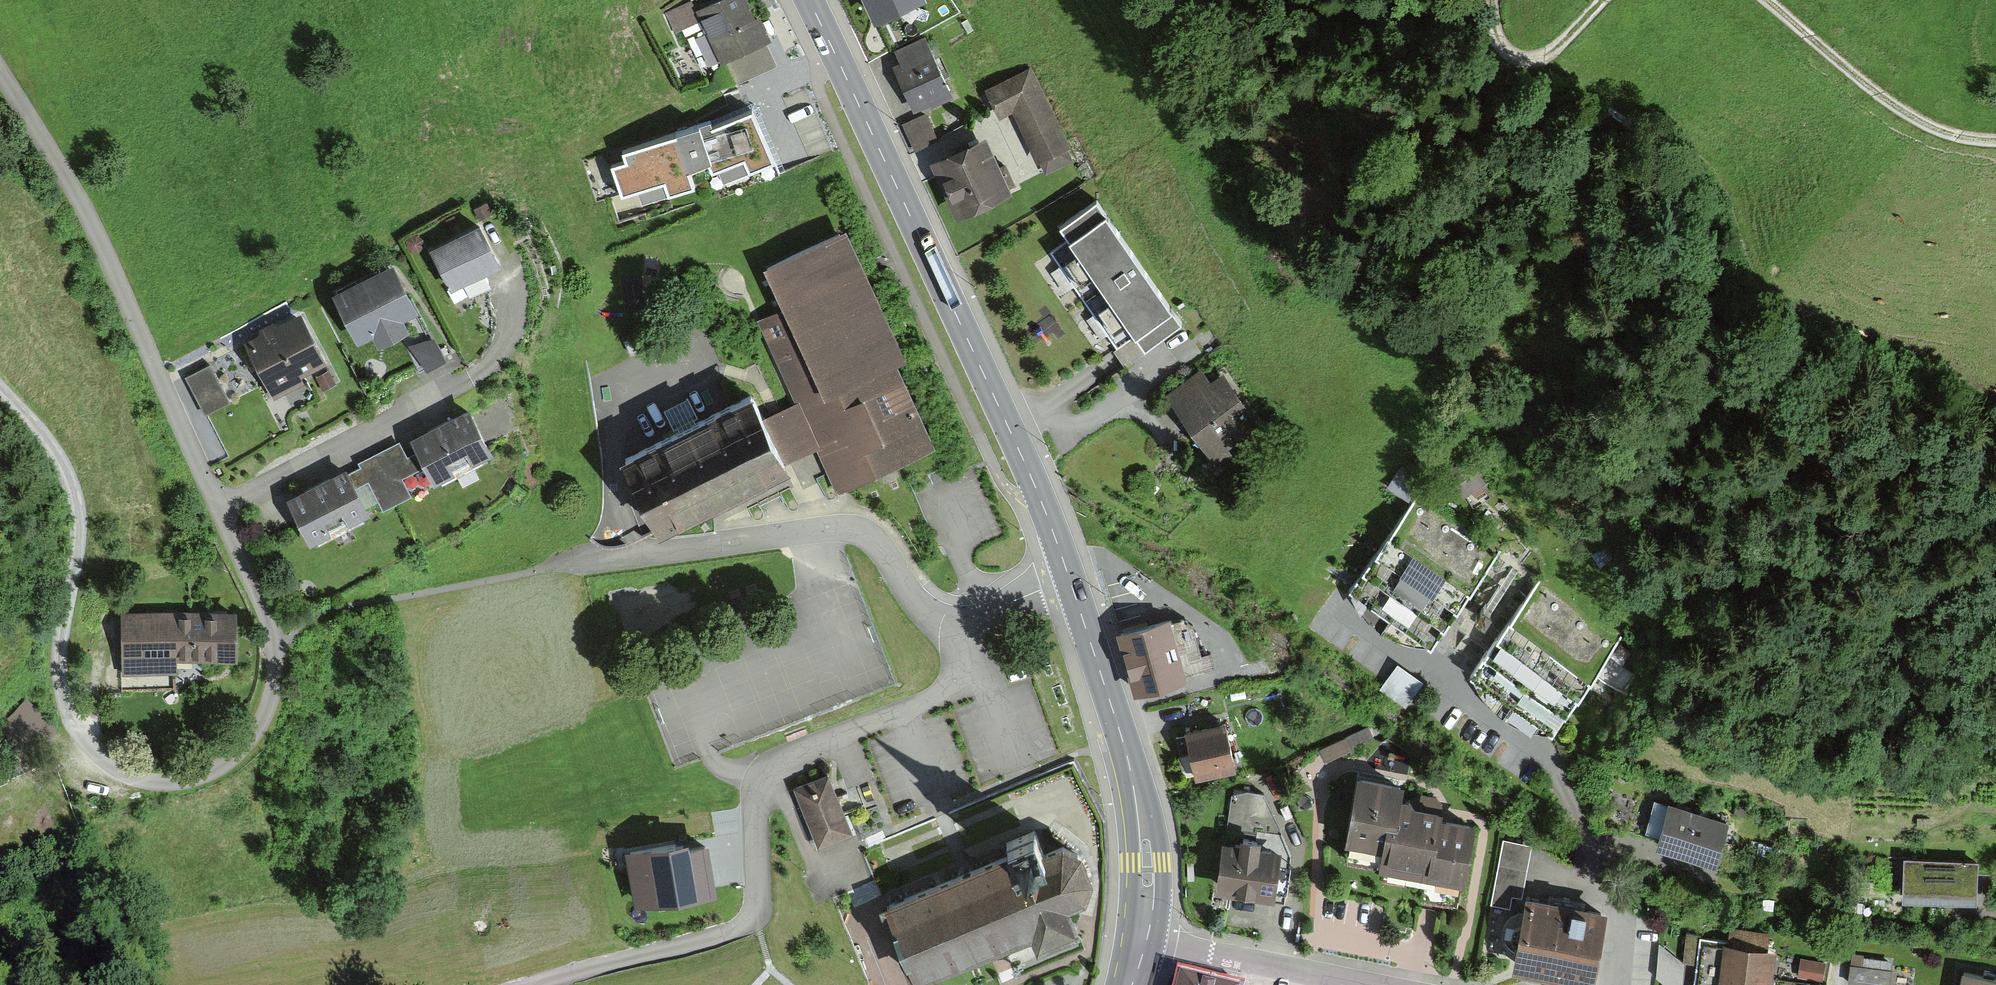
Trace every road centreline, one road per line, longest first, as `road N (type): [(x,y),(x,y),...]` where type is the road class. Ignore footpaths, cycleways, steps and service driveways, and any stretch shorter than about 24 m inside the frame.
road 1 (residential): [(554,984),(735,934),(754,919),(764,780),(782,765),(952,694),(966,673),(965,614)]
road 2 (secondary): [(808,0),(1034,483),(1070,580)]
road 3 (residential): [(218,509),(85,215),(0,73)]
road 4 (residential): [(1354,626),(1550,765),(1617,911),(1617,984)]
road 5 (residential): [(80,738),(103,760),(161,783),(206,774),(235,757),(269,713),(276,648),(218,509)]
road 6 (residential): [(573,570),(838,534),(884,553),(930,607),(965,614)]
road 7 (track): [(0,387),(61,462),(78,509),(60,655),(61,695),(80,738)]
road 8 (residential): [(513,311),(509,338),(480,379),(218,509)]
road 9 (secondary): [(1070,580),(1115,712),(1146,840),(1143,938)]
road 10 (track): [(1995,140),(1950,134),(1897,108),(1766,0)]
road 11 (unclassified): [(1143,938),(1355,984)]
road 12 (track): [(1604,0),(1557,50),(1529,61),(1515,60),(1498,42),(1492,0)]

